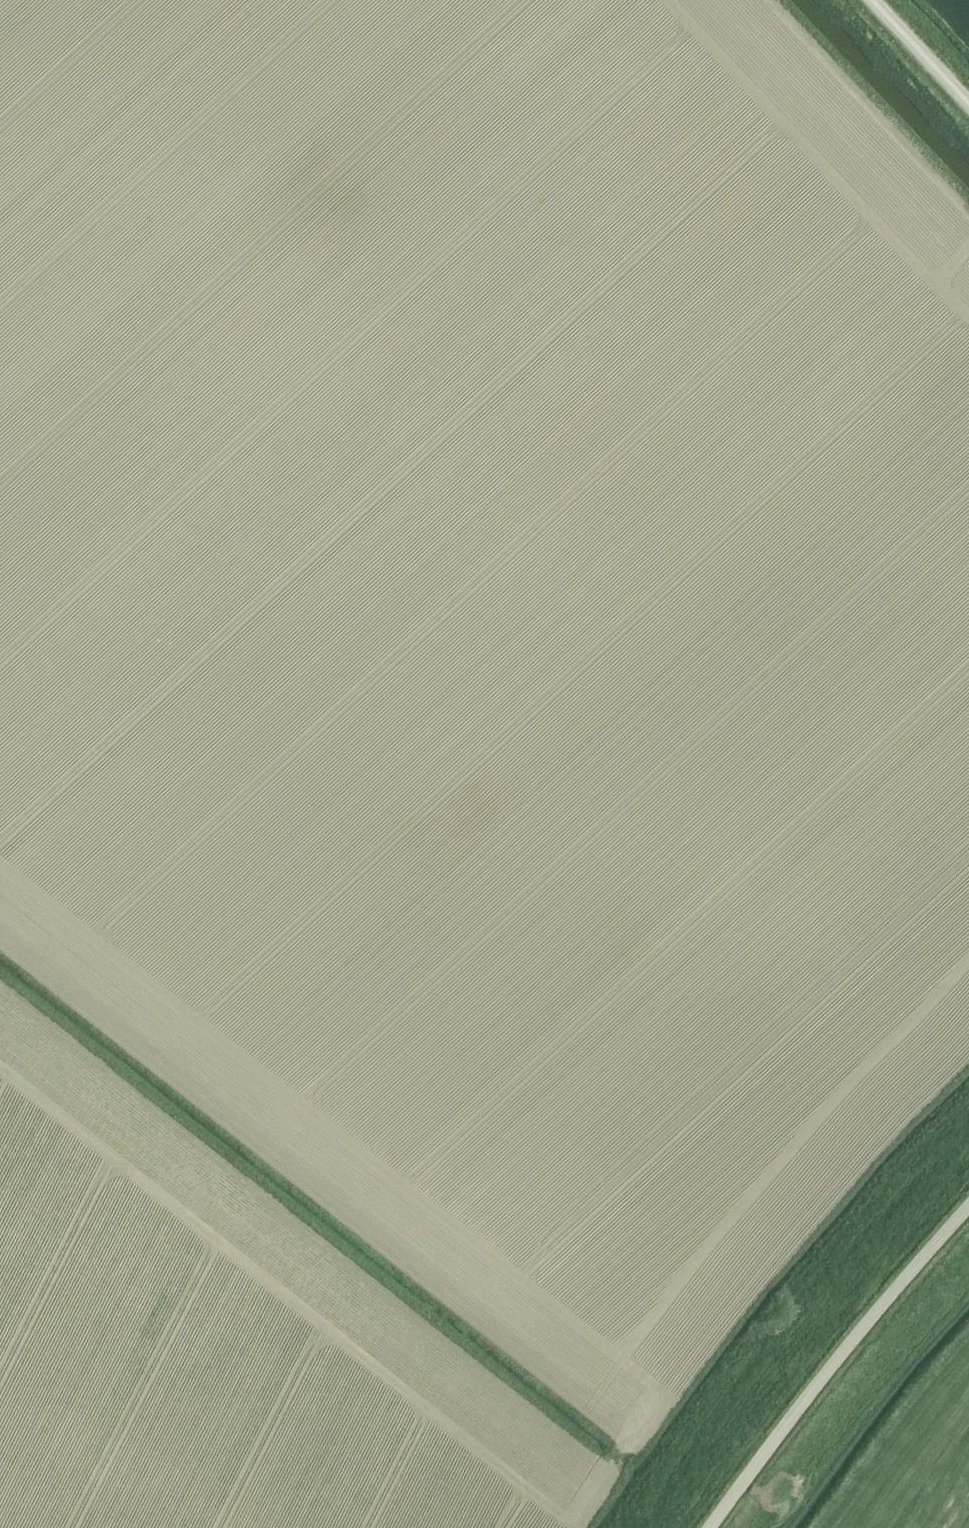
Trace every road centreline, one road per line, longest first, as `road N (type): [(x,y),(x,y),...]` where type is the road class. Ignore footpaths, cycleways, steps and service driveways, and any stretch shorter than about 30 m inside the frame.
road 1 (unclassified): [(712,1527),(853,1341),(968,1207)]
road 2 (unclassified): [(968,102),(873,0)]

